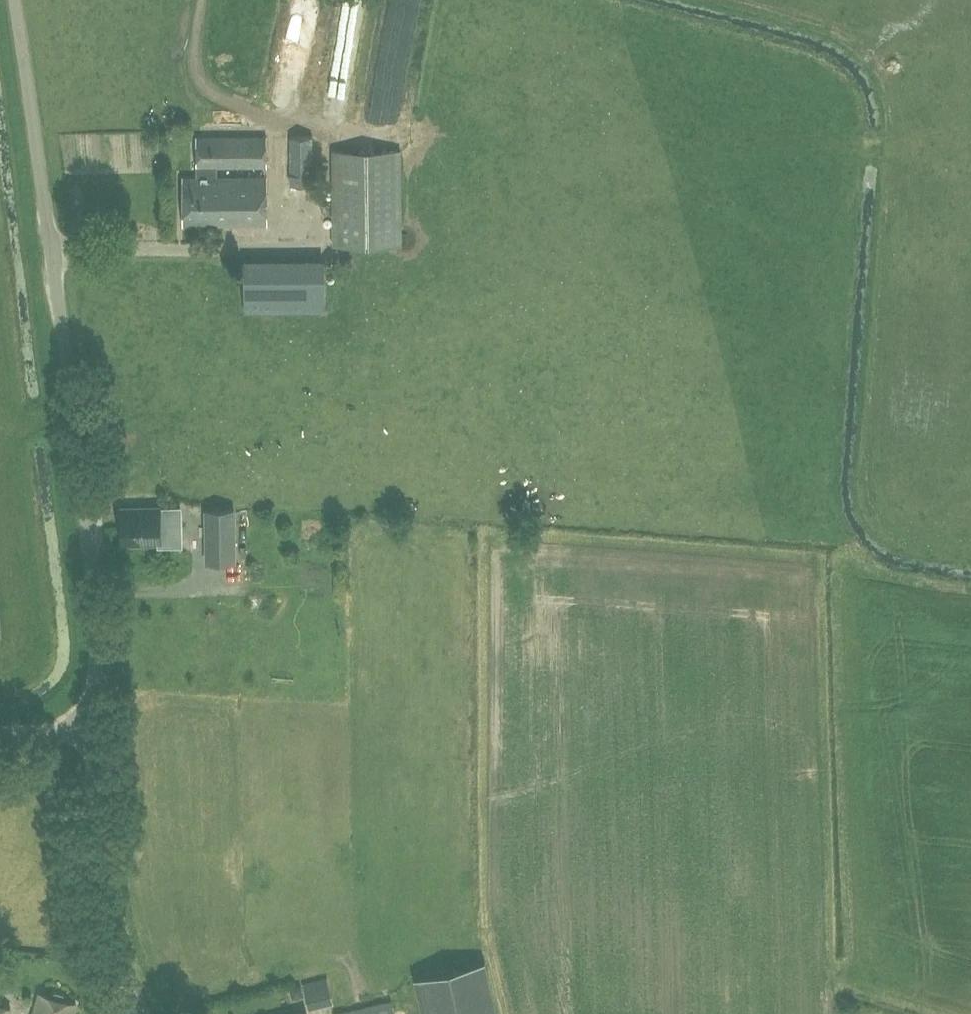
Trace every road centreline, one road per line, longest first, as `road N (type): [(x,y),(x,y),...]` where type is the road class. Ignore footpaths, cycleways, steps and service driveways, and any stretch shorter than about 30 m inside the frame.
road 1 (unclassified): [(99,736),(87,515),(15,0)]
road 2 (unclassified): [(142,1013),(110,915),(99,736)]

